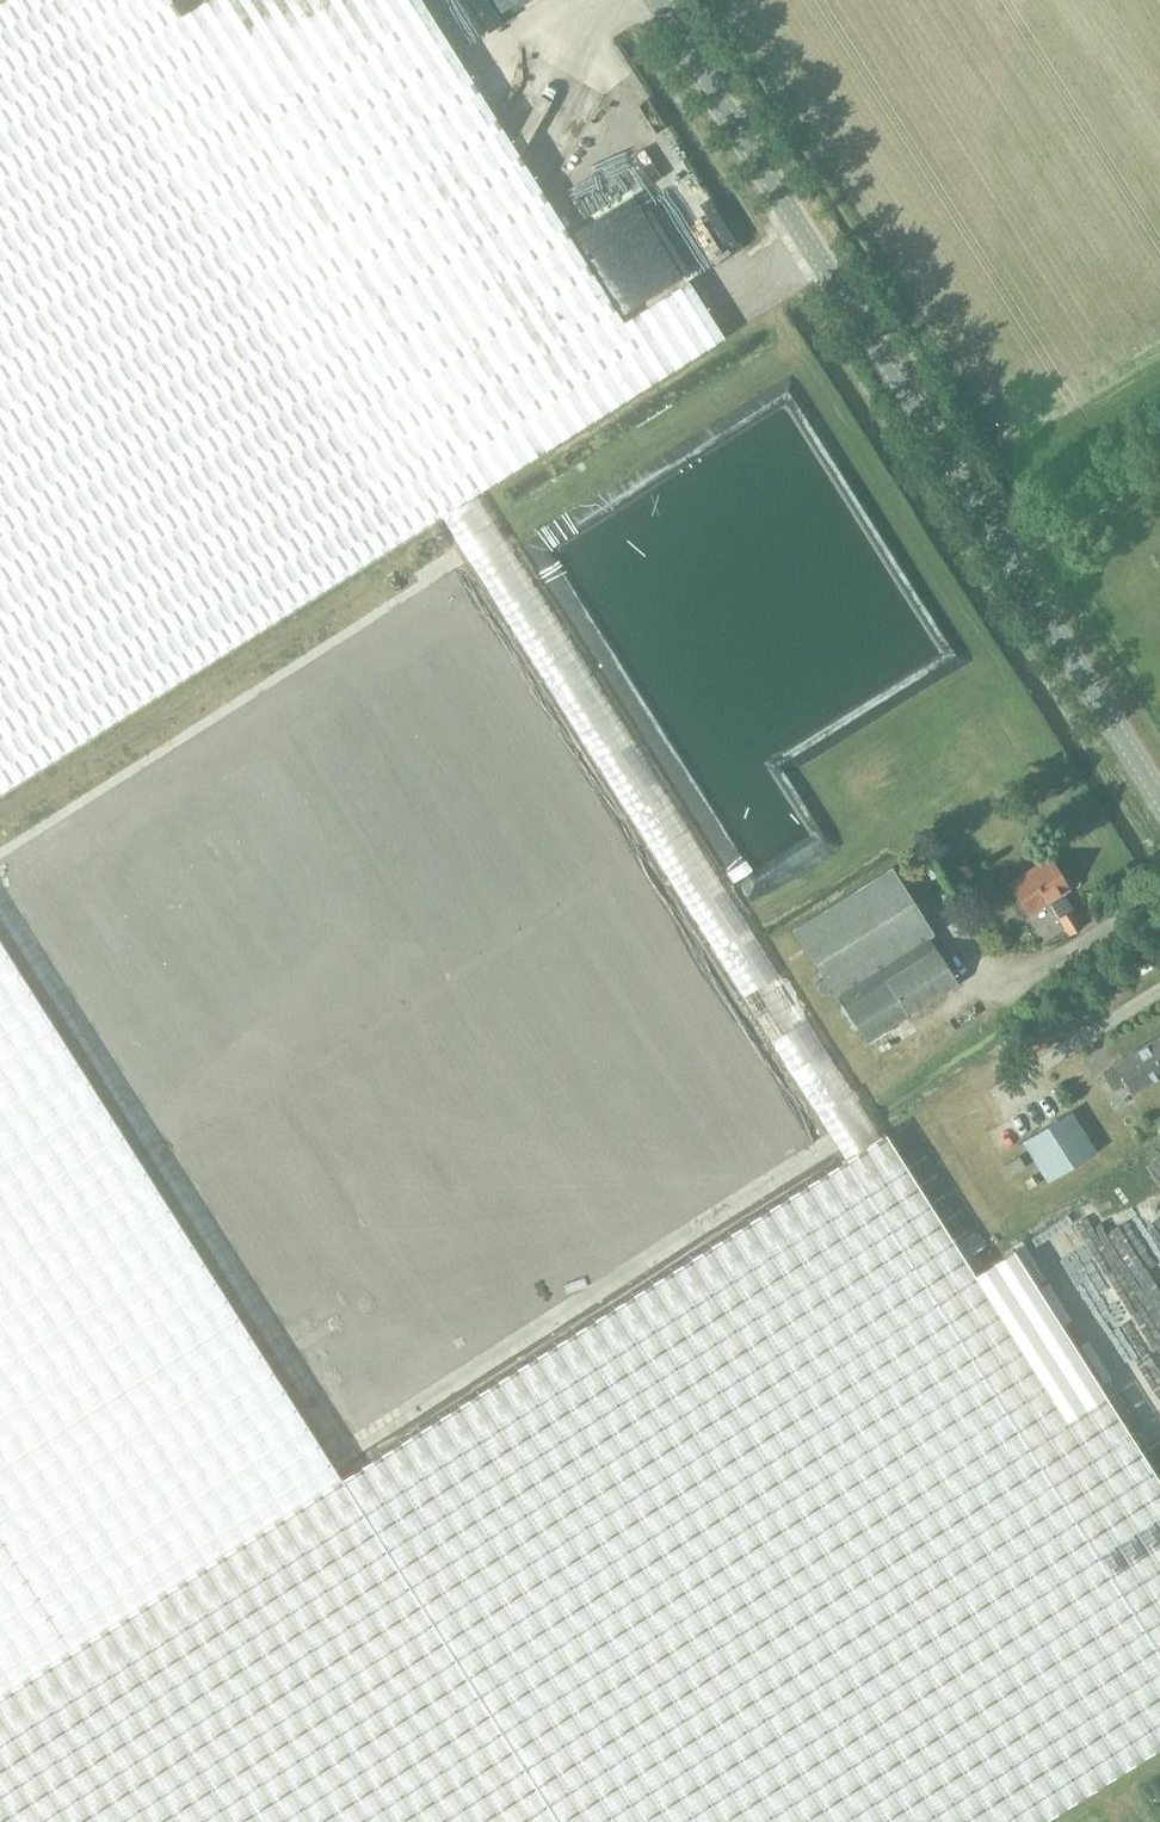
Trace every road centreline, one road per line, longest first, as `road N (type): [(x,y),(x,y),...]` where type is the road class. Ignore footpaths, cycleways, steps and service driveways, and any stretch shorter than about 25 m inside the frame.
road 1 (unclassified): [(1159,801),(654,0)]

